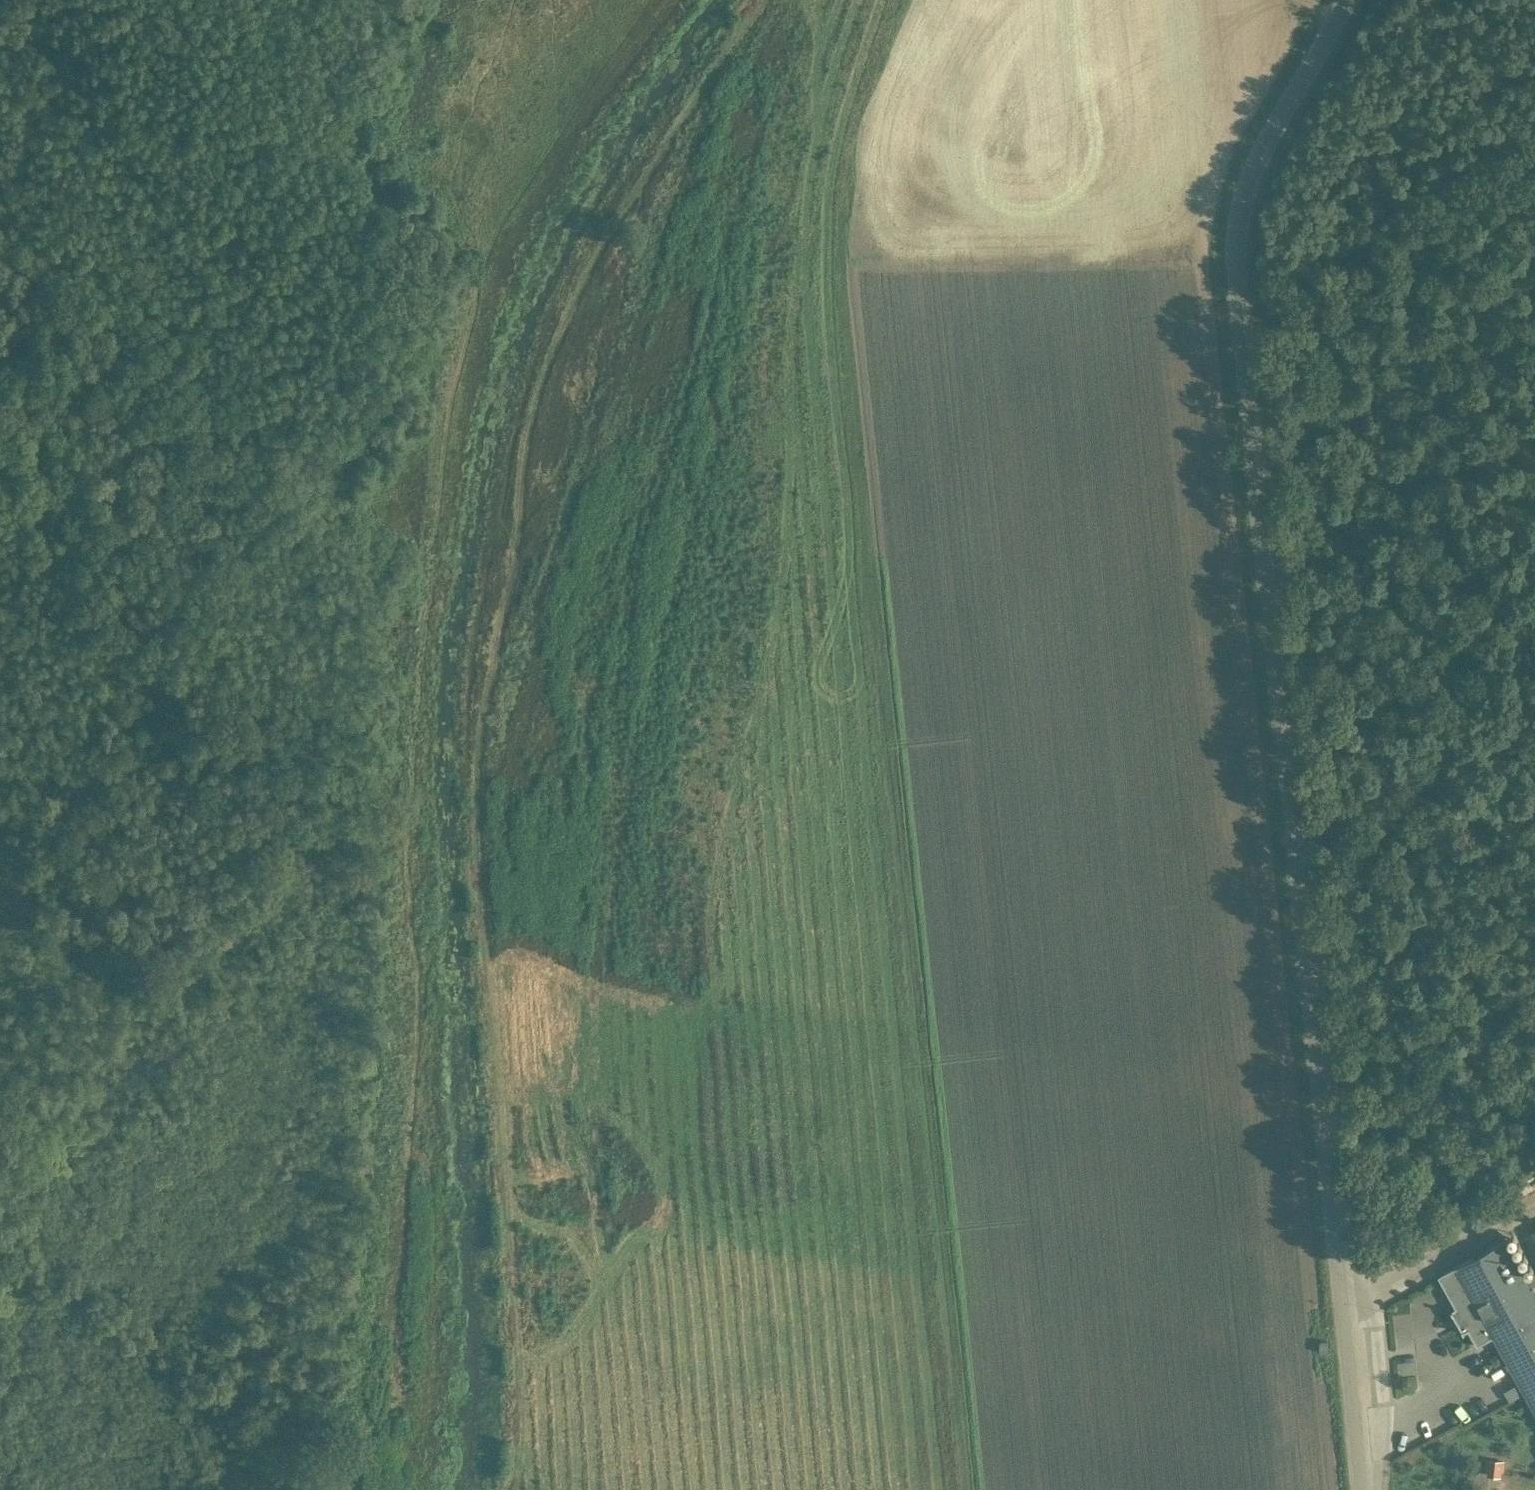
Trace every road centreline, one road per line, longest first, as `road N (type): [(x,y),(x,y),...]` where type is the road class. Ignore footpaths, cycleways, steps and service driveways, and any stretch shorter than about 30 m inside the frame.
road 1 (unclassified): [(1366,1489),(1242,283),(1249,185),(1276,123),(1350,0)]

